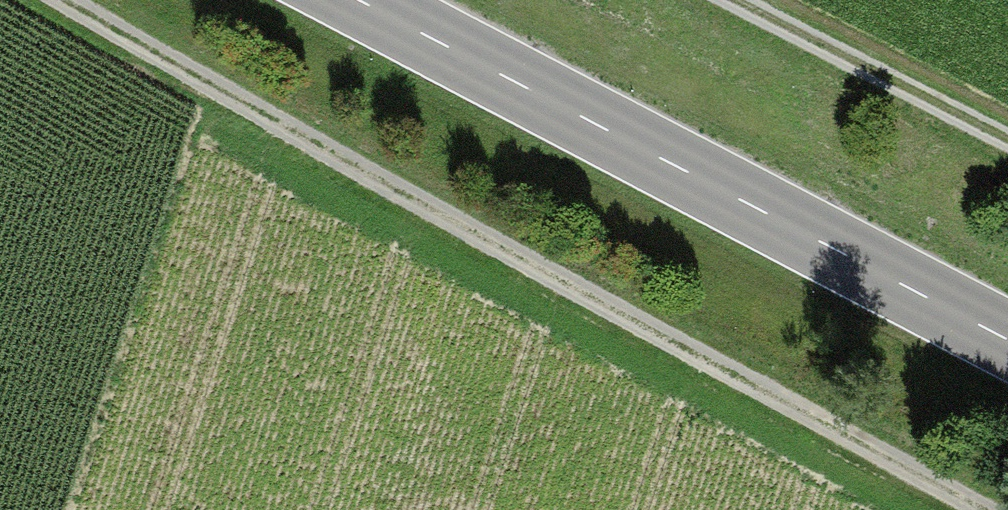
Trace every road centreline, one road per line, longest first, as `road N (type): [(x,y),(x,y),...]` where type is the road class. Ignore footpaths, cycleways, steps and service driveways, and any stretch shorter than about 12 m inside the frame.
road 1 (track): [(56,0),(560,289),(979,509)]
road 2 (primary): [(1007,341),(355,0)]
road 3 (track): [(698,0),(1007,155)]

